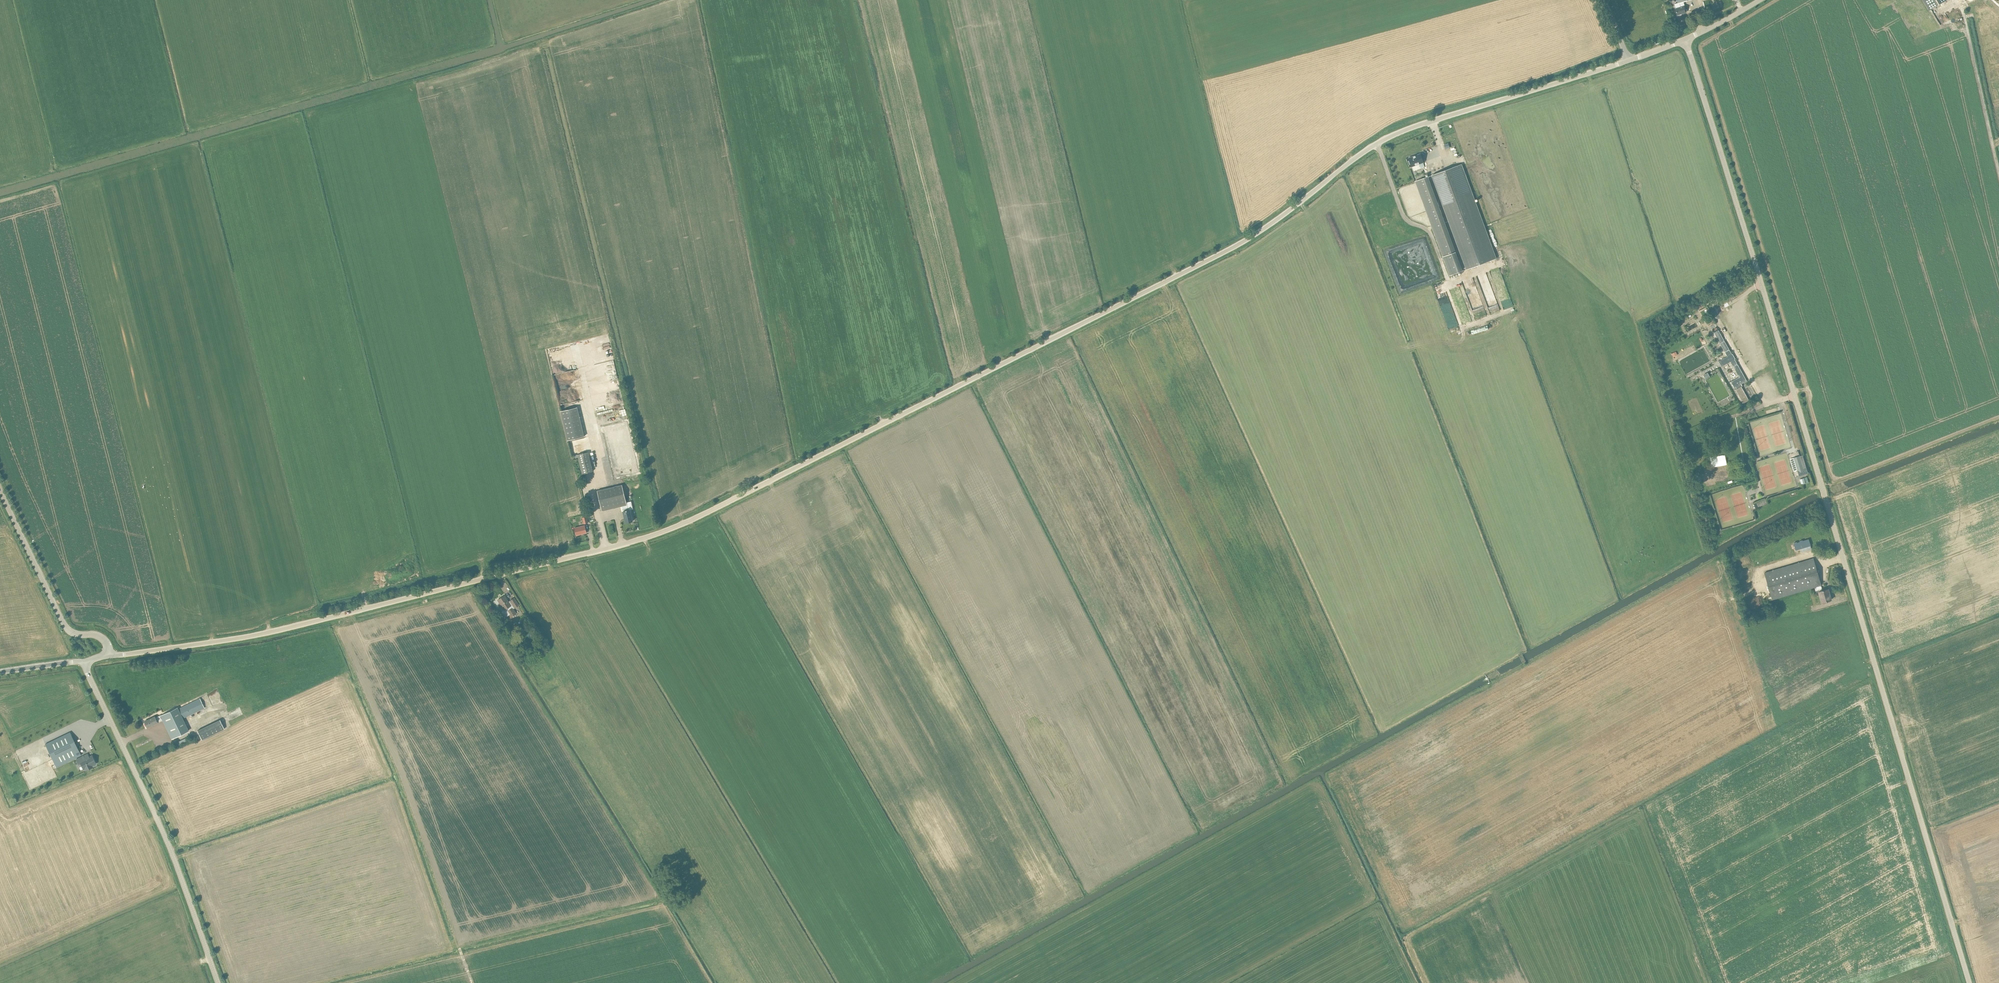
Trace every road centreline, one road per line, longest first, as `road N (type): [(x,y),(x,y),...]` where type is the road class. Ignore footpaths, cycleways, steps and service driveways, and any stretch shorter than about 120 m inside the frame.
road 1 (tertiary): [(109,655),(278,633),(657,536),(1250,239),(1390,136),(1629,60)]
road 2 (unclassified): [(1970,982),(1685,40)]
road 3 (tertiary): [(219,982),(170,848),(86,662)]
road 4 (tertiary): [(109,655),(100,636),(65,625),(0,486)]

